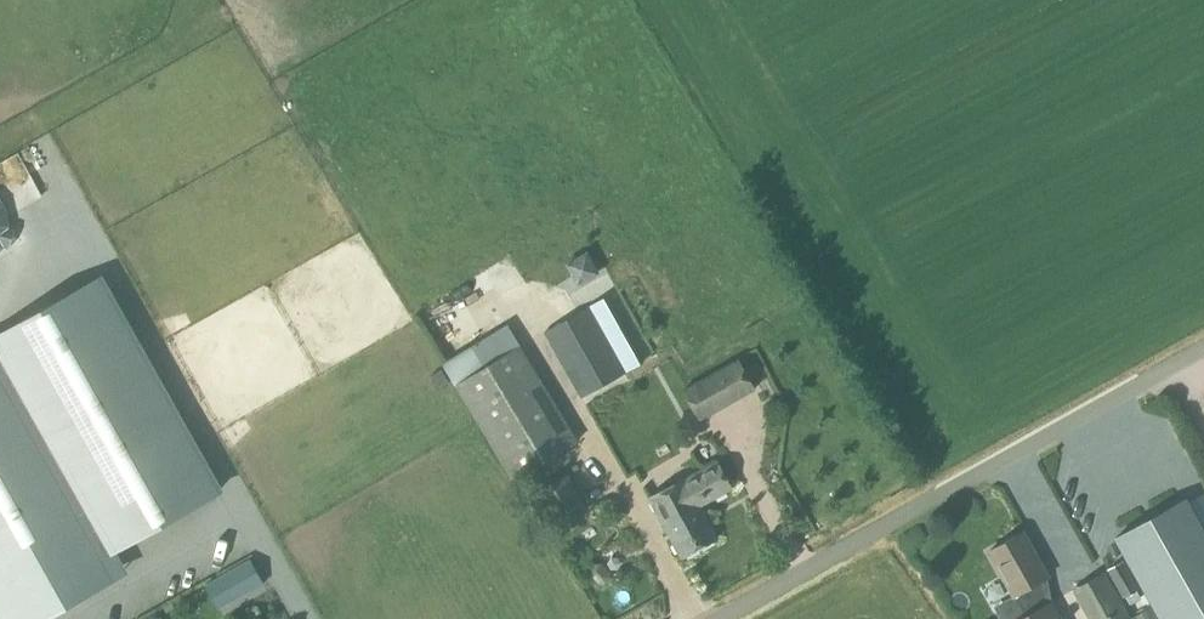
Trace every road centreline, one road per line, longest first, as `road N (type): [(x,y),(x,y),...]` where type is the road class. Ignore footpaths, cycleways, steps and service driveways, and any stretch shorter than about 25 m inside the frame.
road 1 (unclassified): [(717,618),(1203,346)]

